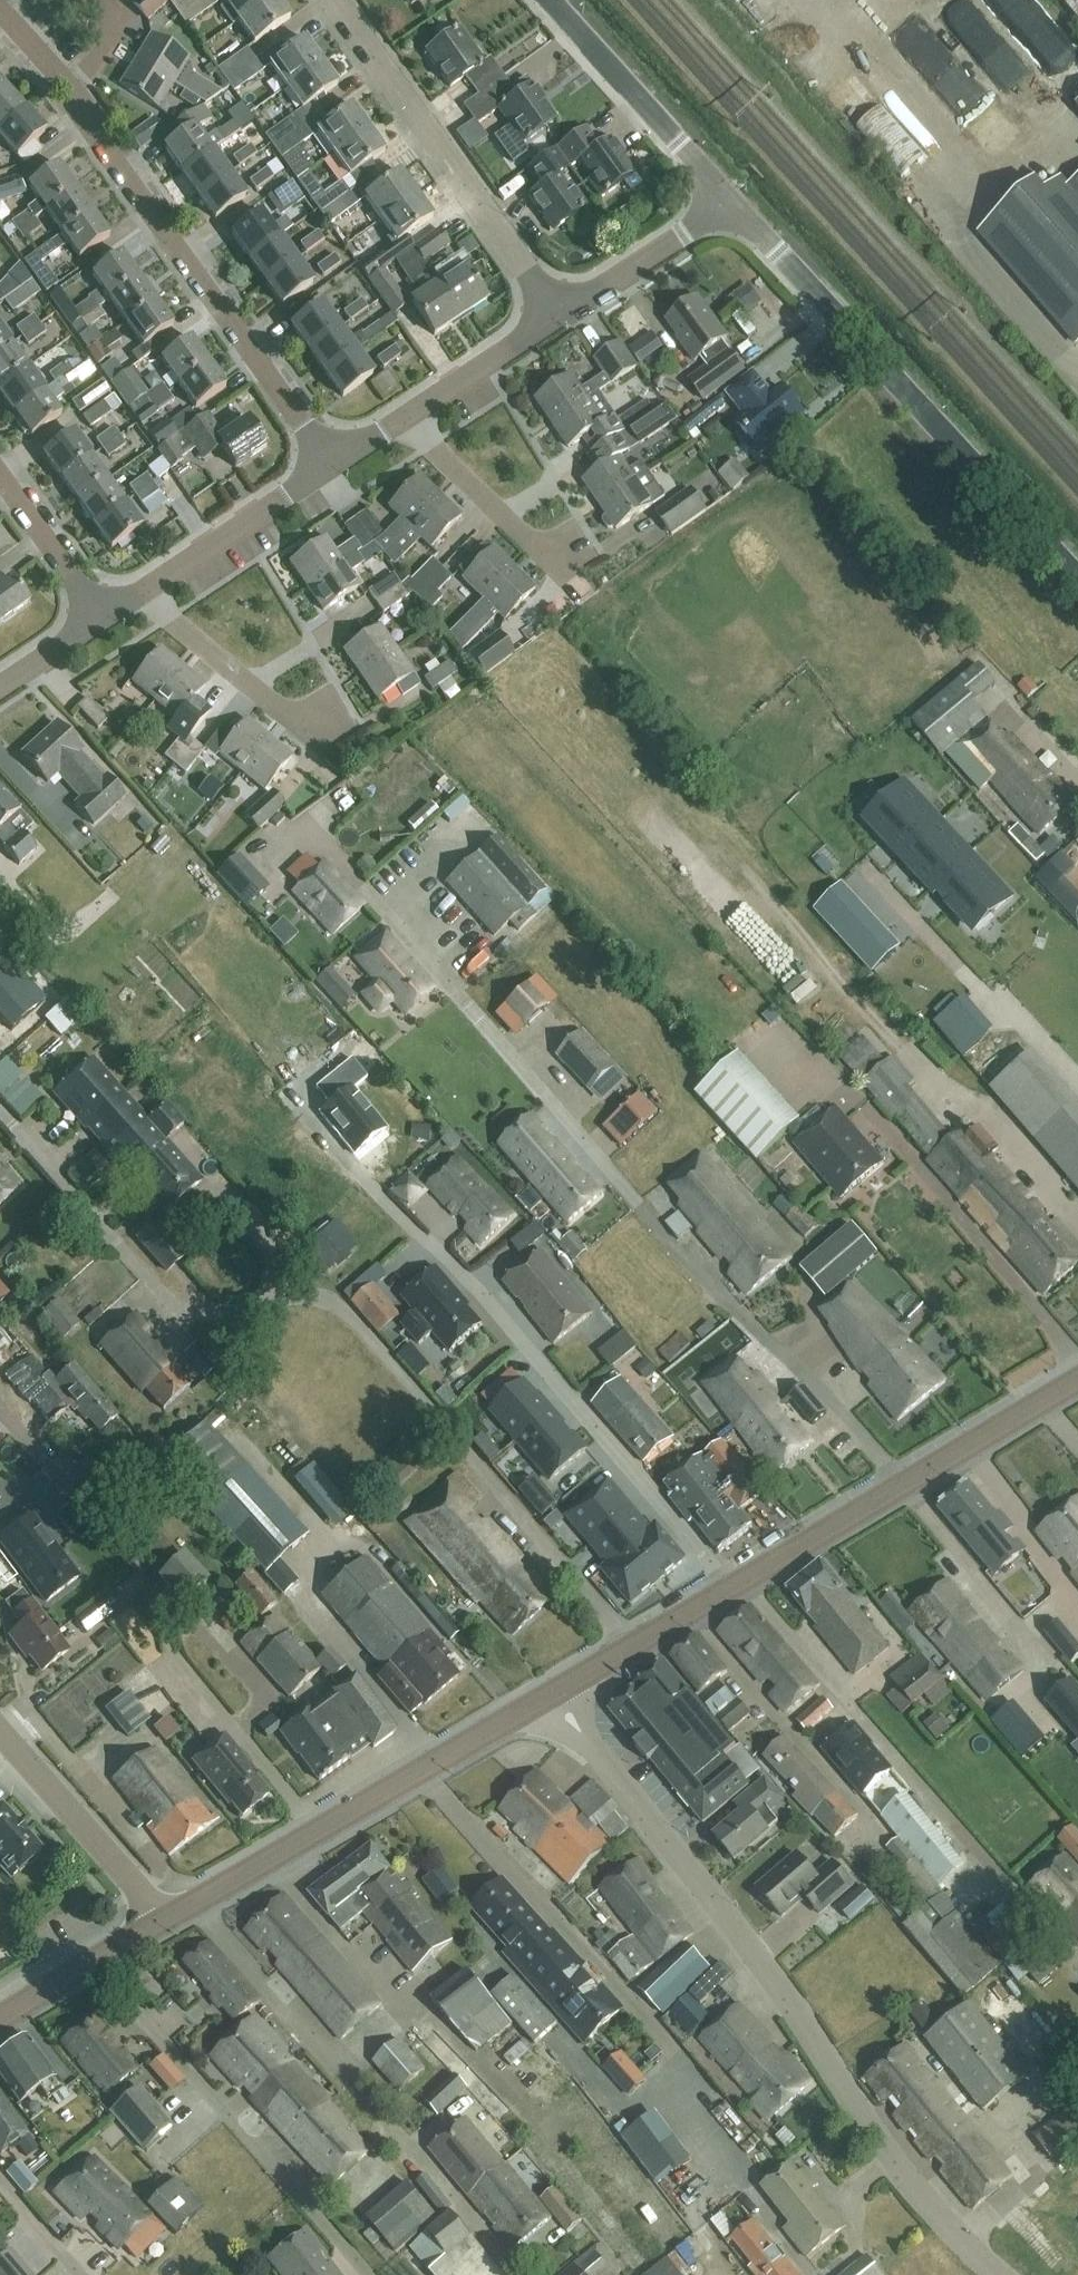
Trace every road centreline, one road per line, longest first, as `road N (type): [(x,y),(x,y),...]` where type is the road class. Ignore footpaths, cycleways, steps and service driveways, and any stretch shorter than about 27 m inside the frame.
road 1 (unclassified): [(996,2274),(851,2104),(797,2010),(552,1692)]
road 2 (tertiary): [(552,1692),(1077,1382)]
road 3 (residential): [(319,1833),(173,1654),(164,1609),(136,1562),(0,1406)]
road 4 (unclassified): [(1077,579),(732,204)]
road 5 (residential): [(333,469),(68,94)]
road 6 (residential): [(93,1962),(369,2274)]
road 7 (residential): [(560,312),(337,0)]
road 8 (unclassified): [(732,204),(549,0)]
road 9 (tertiary): [(319,1833),(552,1692)]
road 10 (residential): [(344,703),(305,723),(291,719),(142,597)]
road 11 (residential): [(165,1921),(0,1732)]
road 12 (residential): [(586,548),(563,562),(534,546),(408,420)]
road 13 (residential): [(142,597),(333,469)]
road 14 (residential): [(560,312),(732,204)]
road 15 (residential): [(408,420),(560,312)]
road 16 (residential): [(103,622),(0,471)]
road 17 (tertiary): [(165,1921),(319,1833)]
road 18 (residential): [(0,2181),(80,2274)]
road 19 (residential): [(0,688),(103,622)]

